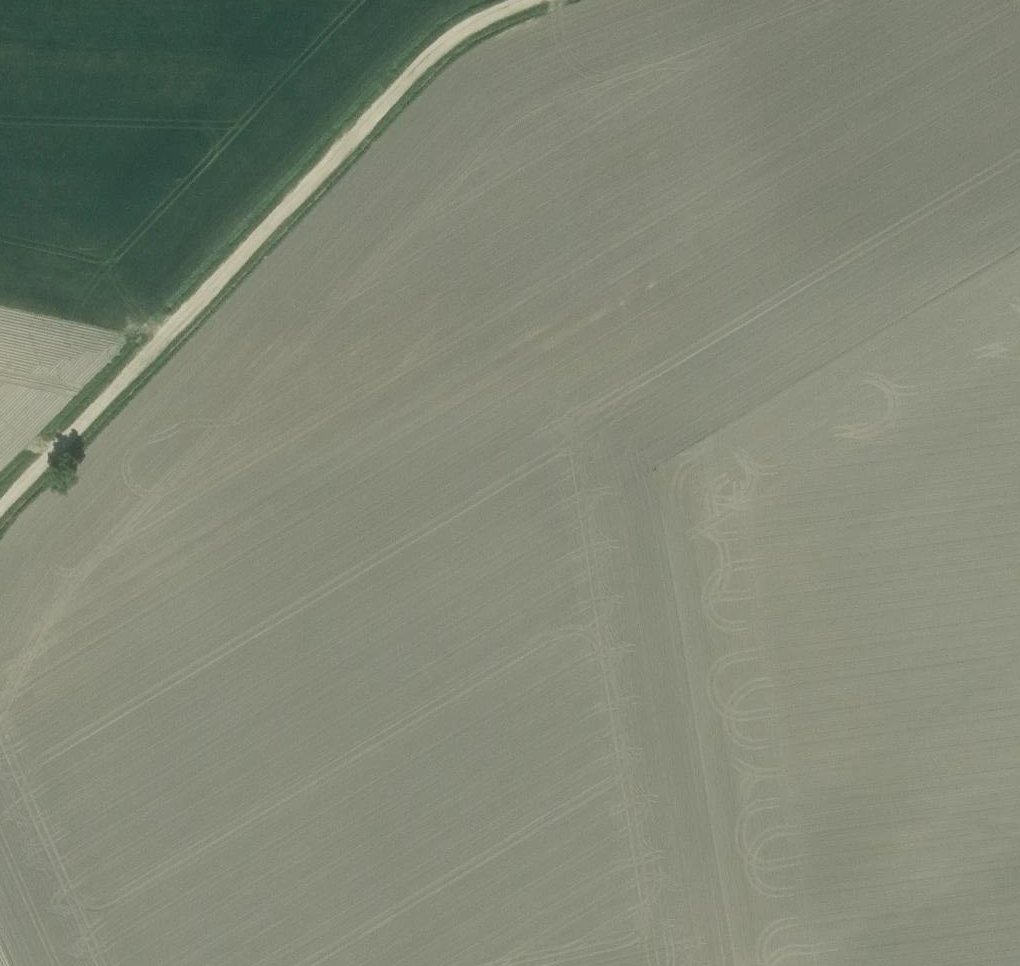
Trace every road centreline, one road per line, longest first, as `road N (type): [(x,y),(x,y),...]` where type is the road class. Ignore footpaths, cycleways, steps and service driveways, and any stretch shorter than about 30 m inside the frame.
road 1 (track): [(0,507),(438,48),(529,0)]

